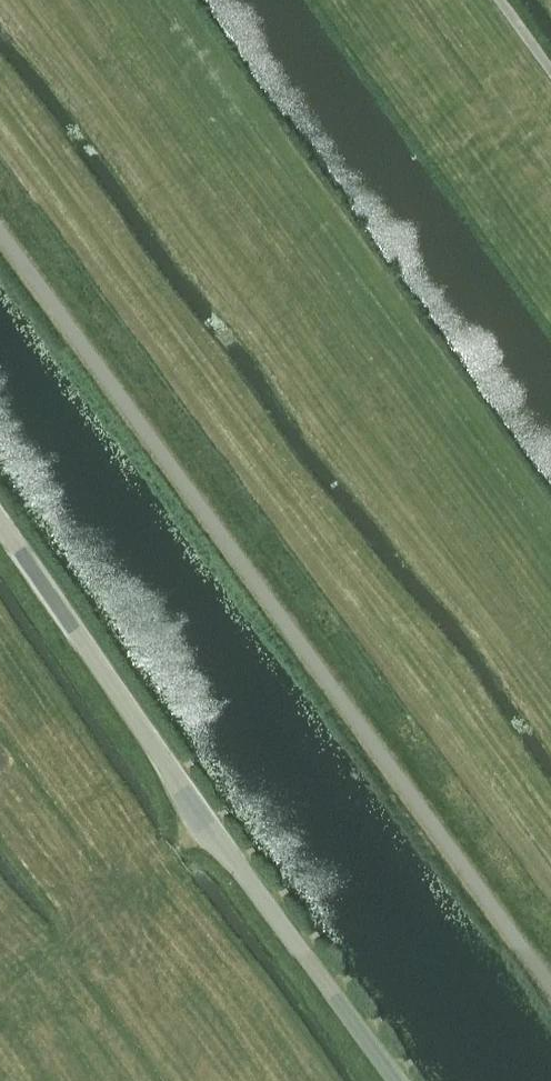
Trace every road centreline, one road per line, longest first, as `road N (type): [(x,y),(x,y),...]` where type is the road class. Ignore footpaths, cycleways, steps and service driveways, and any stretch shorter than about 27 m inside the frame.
road 1 (unclassified): [(550,988),(0,231)]
road 2 (tertiary): [(391,1080),(0,530)]
road 3 (track): [(0,1030),(203,819)]

